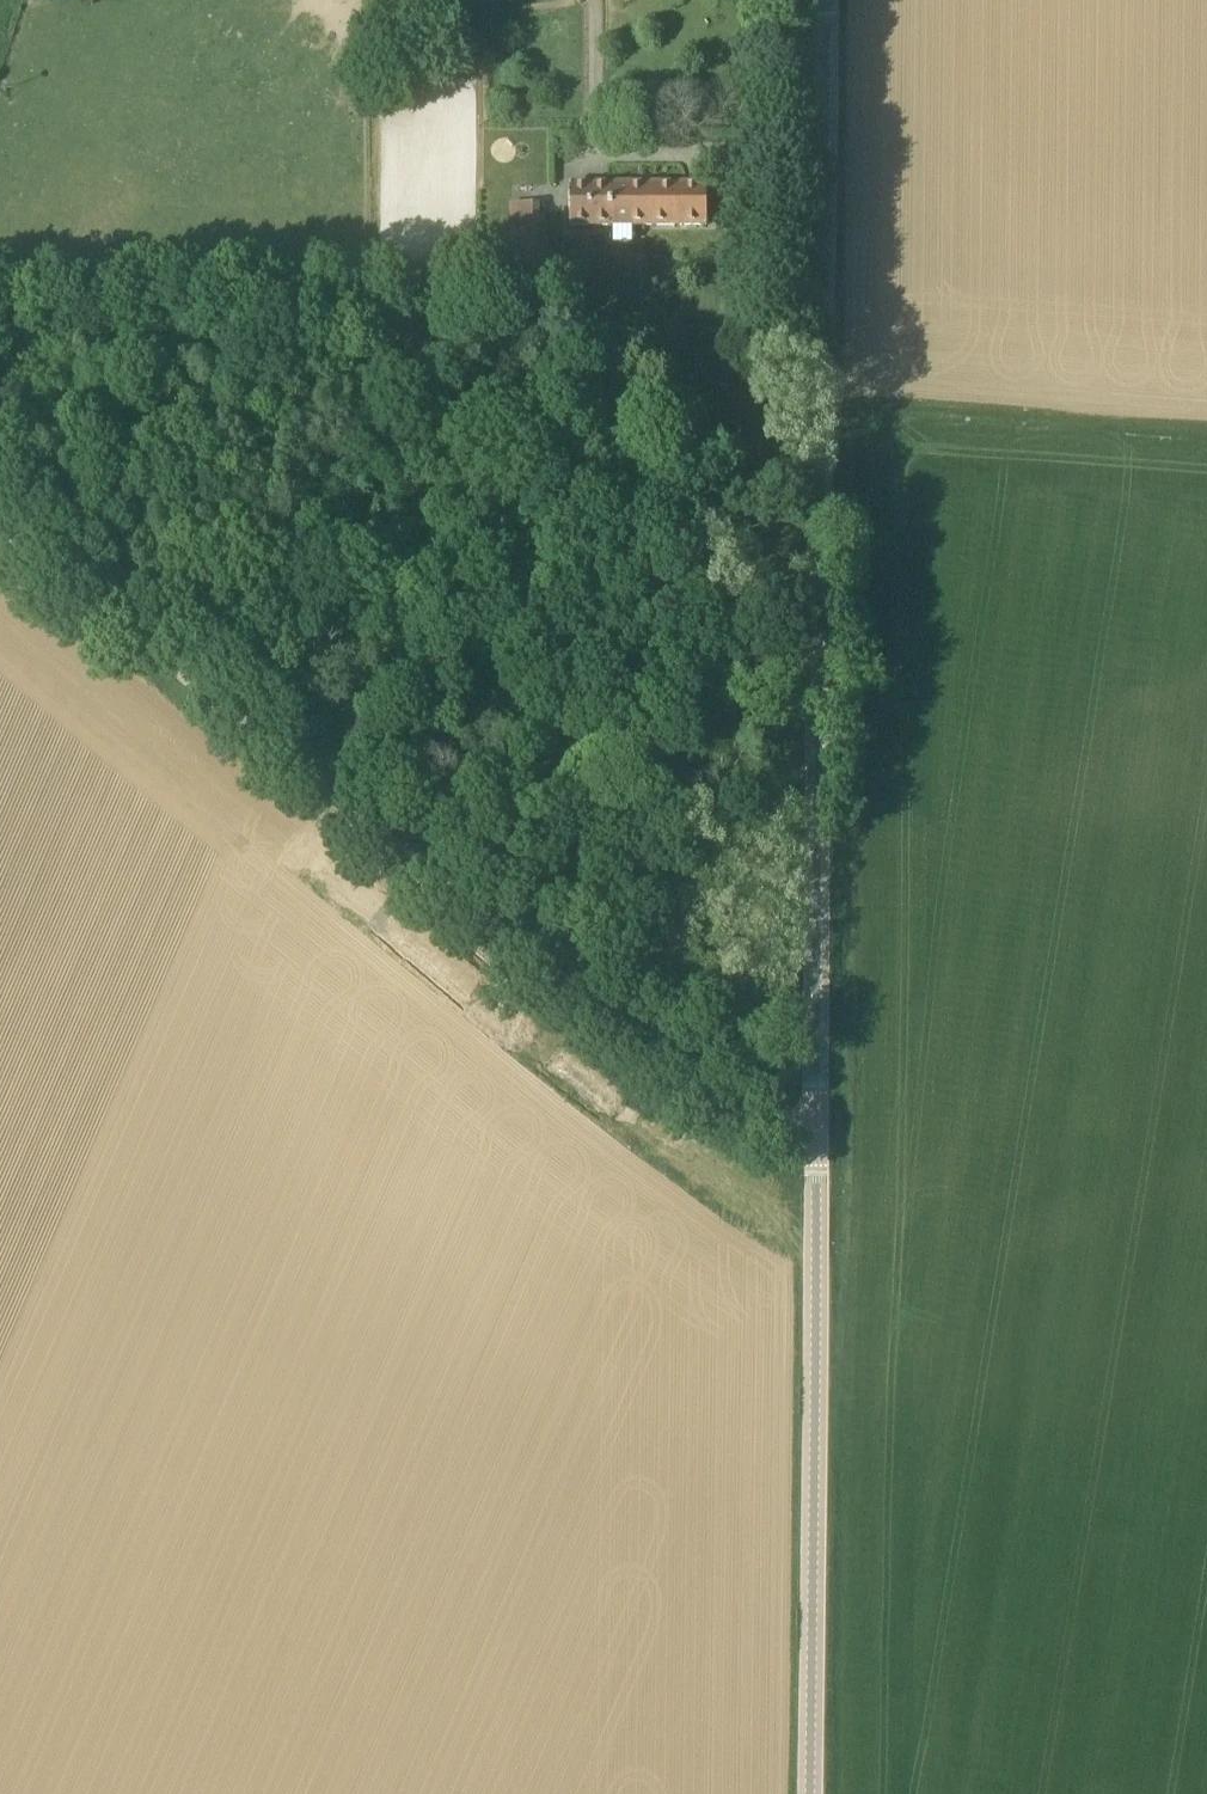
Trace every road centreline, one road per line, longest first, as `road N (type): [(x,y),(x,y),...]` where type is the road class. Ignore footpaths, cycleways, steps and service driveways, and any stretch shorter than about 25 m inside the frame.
road 1 (residential): [(830,1127),(826,0)]
road 2 (unclassified): [(830,1127),(695,1089),(0,516)]
road 3 (residential): [(821,1793),(830,1127)]

